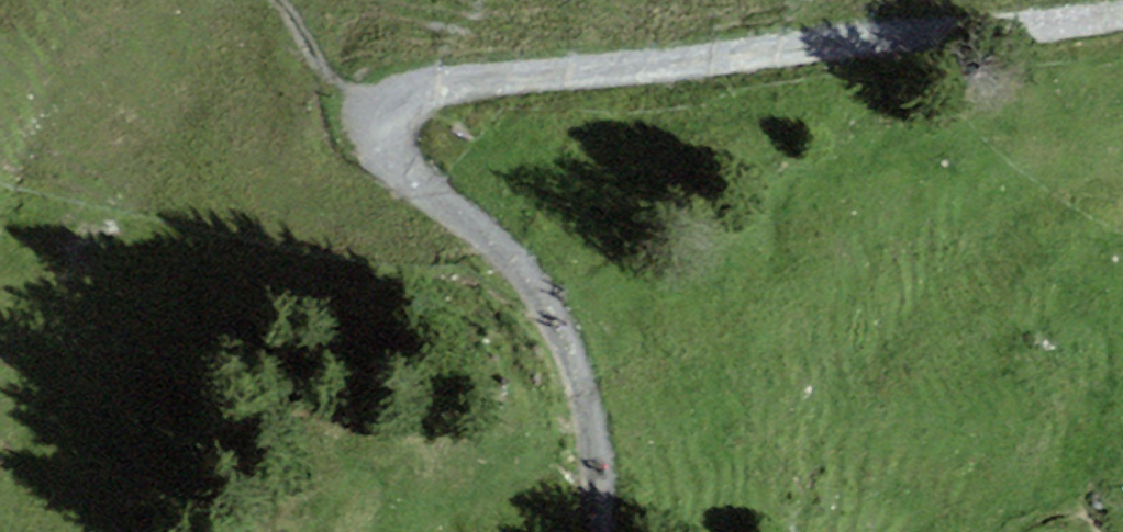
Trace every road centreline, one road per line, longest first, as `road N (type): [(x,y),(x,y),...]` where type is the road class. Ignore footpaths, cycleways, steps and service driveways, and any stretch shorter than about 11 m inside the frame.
road 1 (track): [(384,115),(421,85),(452,81),(1122,3)]
road 2 (track): [(630,531),(618,439),(586,354),(516,258),(385,154),(384,115)]

